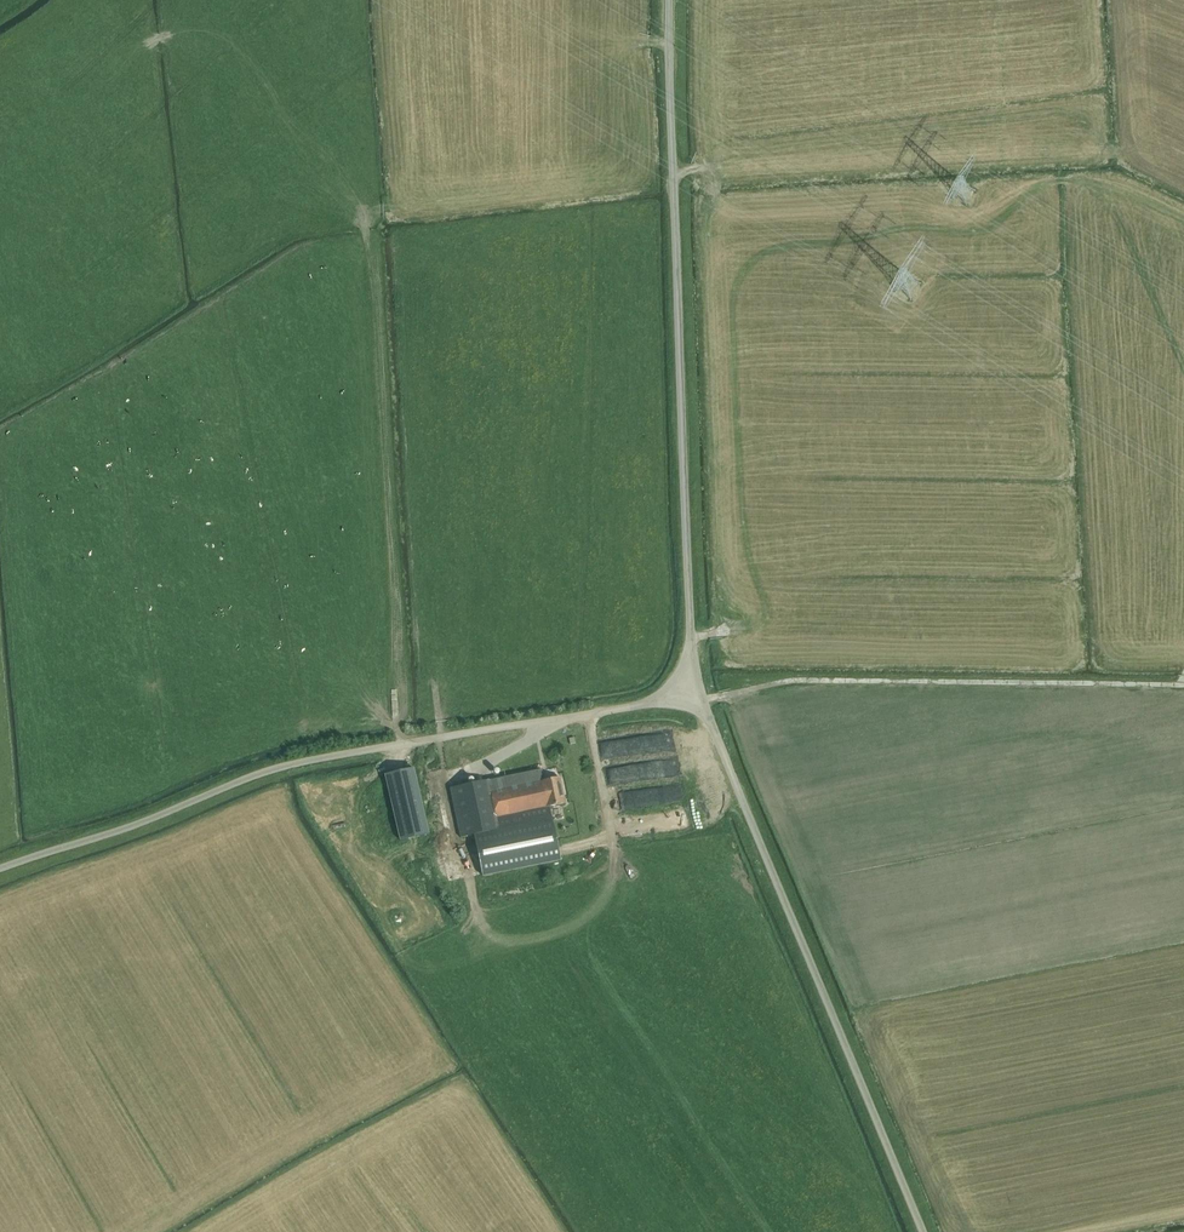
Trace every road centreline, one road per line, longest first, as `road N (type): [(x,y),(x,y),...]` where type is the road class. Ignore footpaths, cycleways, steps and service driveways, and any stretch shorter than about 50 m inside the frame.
road 1 (unclassified): [(0,868),(282,766),(696,693)]
road 2 (unclassified): [(696,693),(670,0)]
road 3 (unclassified): [(924,1231),(696,693)]

